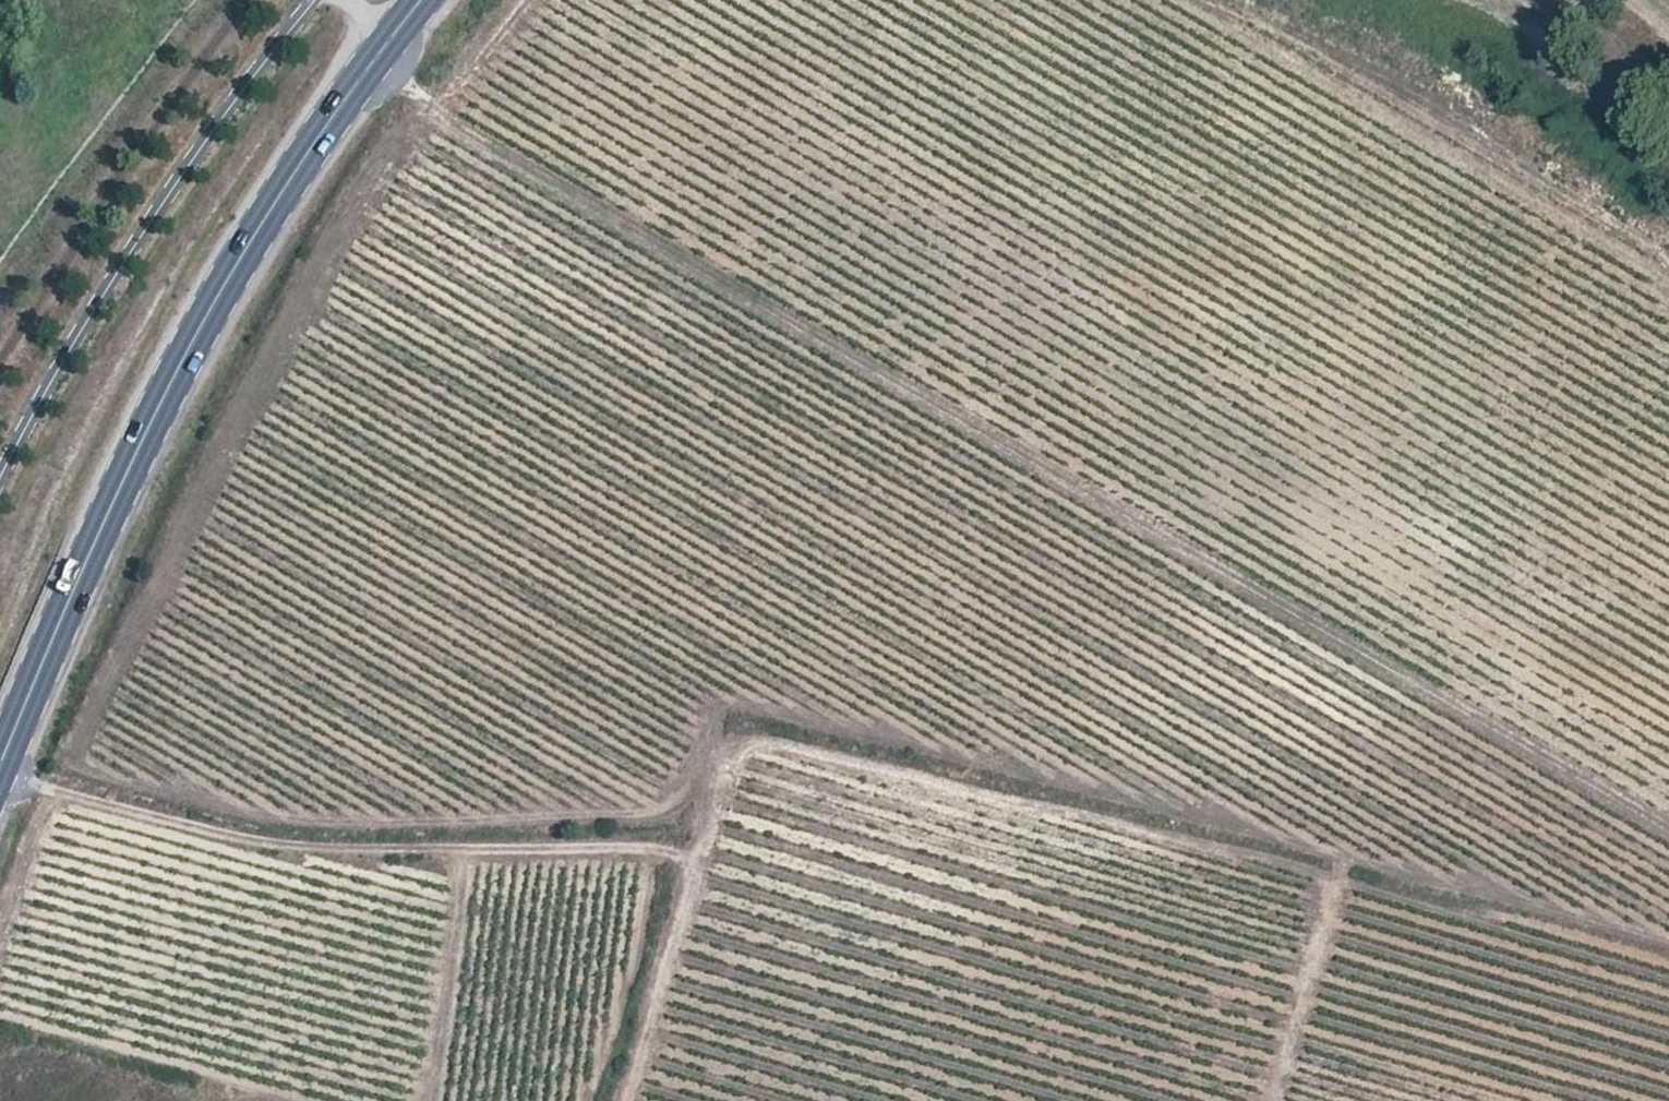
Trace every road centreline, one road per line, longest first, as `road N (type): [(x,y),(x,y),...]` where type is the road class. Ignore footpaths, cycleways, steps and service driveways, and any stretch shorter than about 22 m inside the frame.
road 1 (secondary): [(0,769),(143,442),(218,302),(319,140),(423,0)]
road 2 (track): [(259,0),(148,158),(0,399)]

